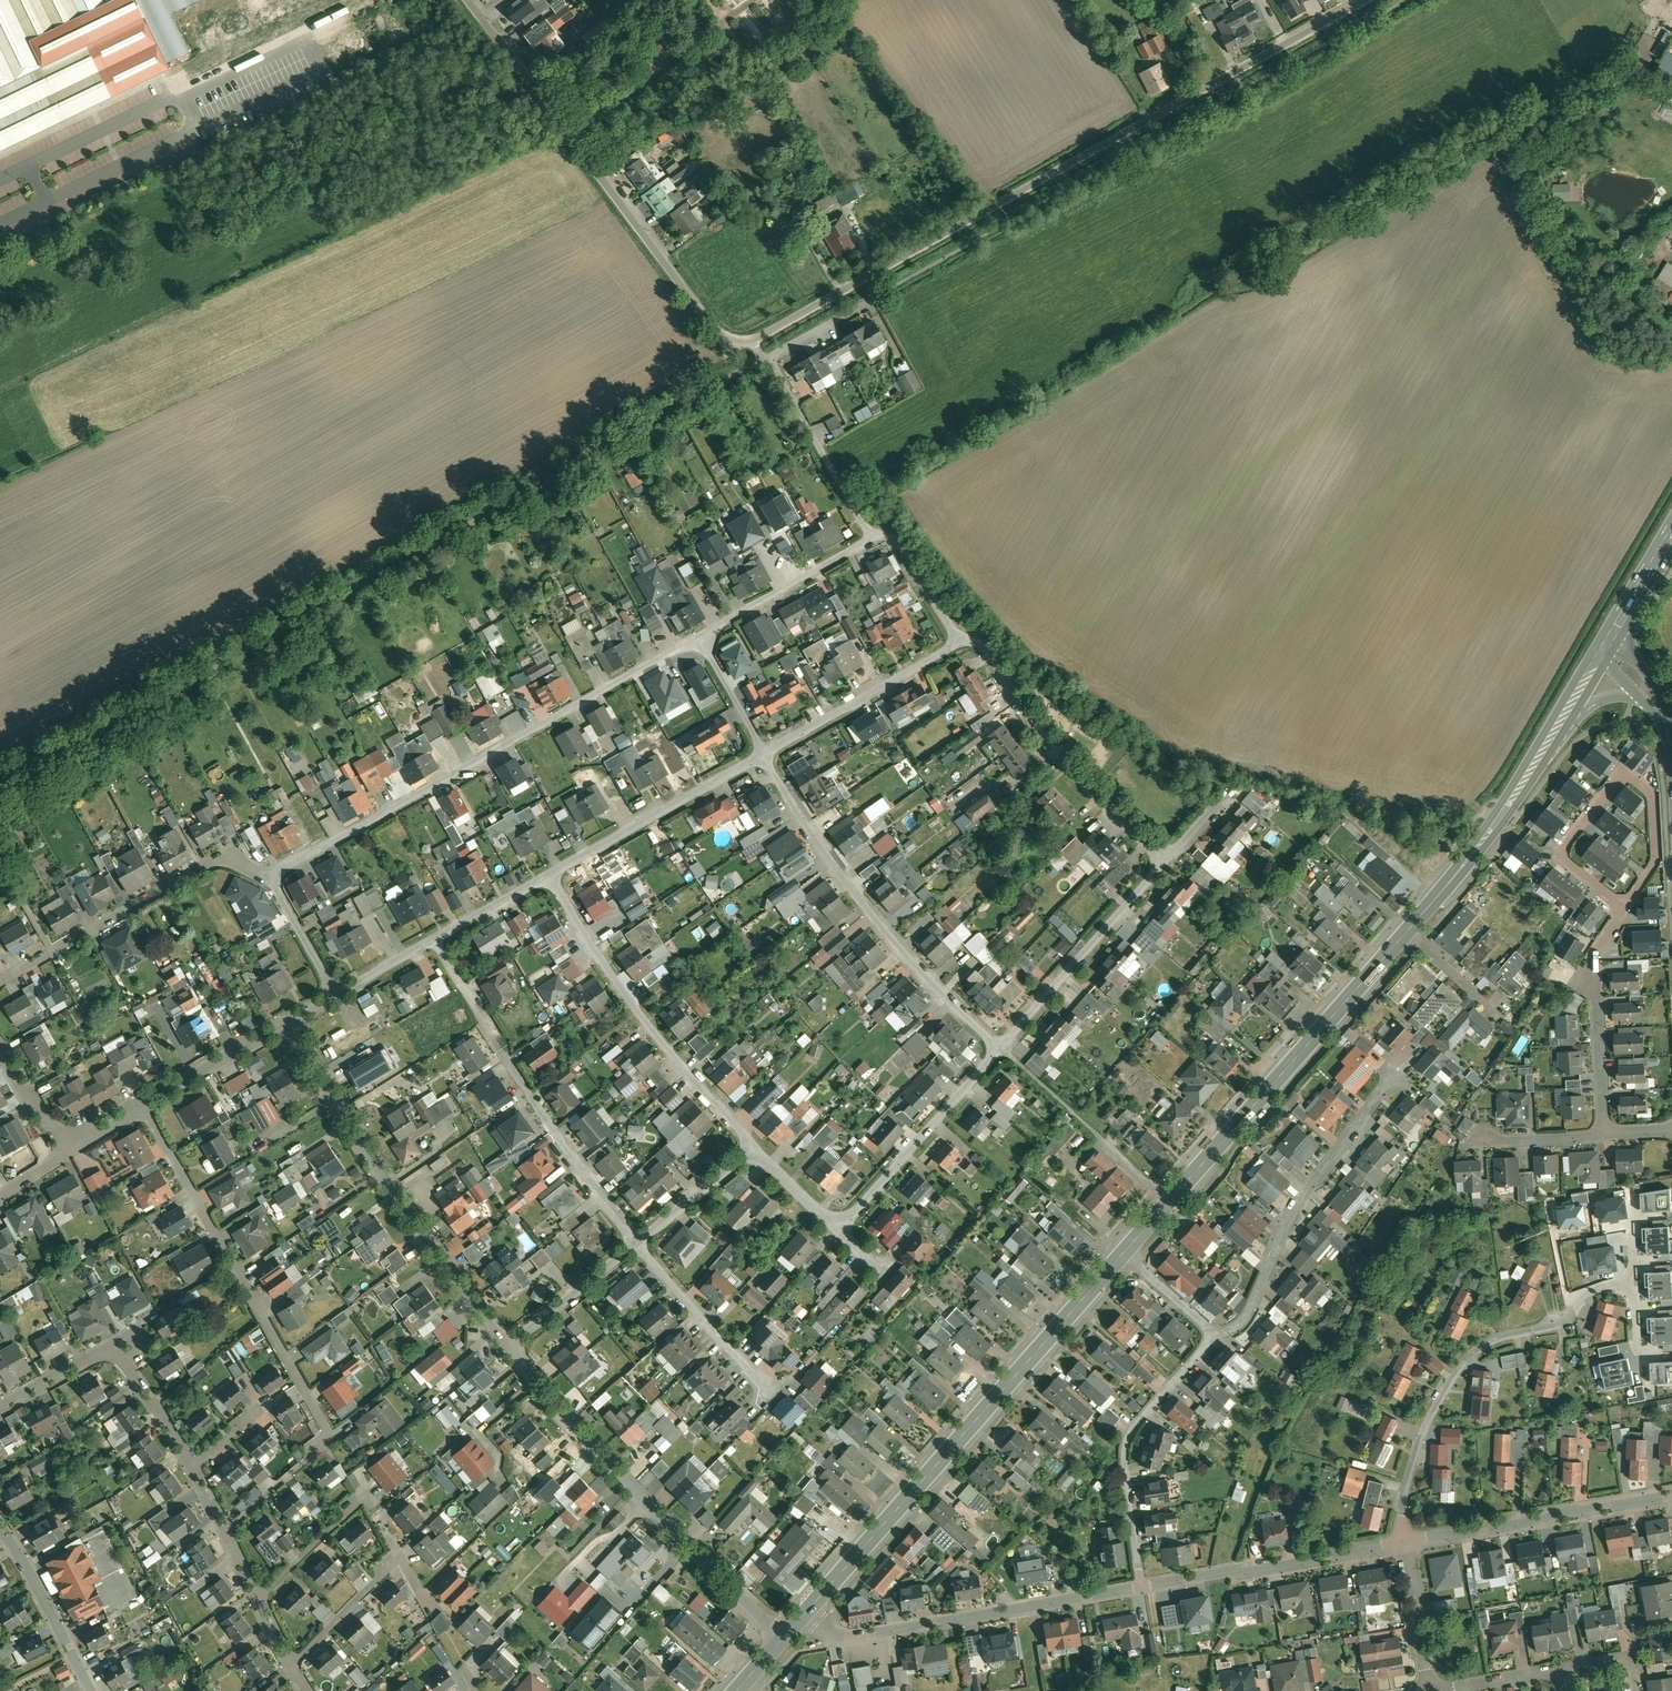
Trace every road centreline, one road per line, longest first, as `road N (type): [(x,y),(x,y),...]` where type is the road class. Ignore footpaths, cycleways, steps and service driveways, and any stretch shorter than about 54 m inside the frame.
road 1 (unclassified): [(732,350),(1363,0)]
road 2 (residential): [(225,1533),(332,1437),(143,1105)]
road 3 (residential): [(270,876),(698,639)]
road 4 (secondary): [(1125,1252),(807,1613)]
road 5 (residential): [(732,350),(471,0)]
road 6 (secondary): [(1406,933),(1125,1252)]
road 7 (residential): [(783,1638),(660,1519),(507,1346)]
road 8 (residential): [(507,1346),(412,1222),(291,1023)]
road 9 (residential): [(1403,1542),(1404,1498),(1418,1447),(1463,1361),(1492,1339),(1572,1315),(1593,1290),(1633,1280)]
road 10 (residential): [(1000,1047),(888,934),(761,750)]
road 11 (residential): [(1140,1587),(845,1636),(807,1613)]
road 12 (secondary): [(1602,652),(1492,830),(1406,933)]
road 13 (residential): [(551,875),(641,1014),(755,1146)]
road 14 (residential): [(1213,1334),(1247,1314),(1306,1191),(1390,1081)]
road 15 (residential): [(270,876),(228,857),(204,863),(0,983)]
road 16 (residential): [(958,642),(981,651),(1058,753),(1162,862)]
road 17 (residential): [(1654,864),(1649,792),(1632,777),(1619,777),(1563,853),(1626,906)]
road 18 (residential): [(1213,1334),(1125,1445),(1140,1587)]
road 19 (residential): [(1671,1495),(1403,1542)]
road 20 (residential): [(0,1408),(98,1353),(116,1352),(193,1467)]
road 21 (residential): [(1403,1542),(1140,1587)]
road 22 (residential): [(1162,862),(1000,1047)]
road 23 (residential): [(551,875),(761,750)]
road 24 (residential): [(1000,1047),(842,1224)]
road 25 (residential): [(638,1240),(502,1058)]
road 26 (residential): [(761,750),(958,642)]
road 27 (unclassified): [(869,540),(771,355)]
road 28 (residential): [(768,1390),(638,1240)]
road 29 (residential): [(698,639),(869,540)]
road 30 (residential): [(89,1690),(0,1528)]
road 31 (residential): [(1604,1134),(1593,958)]
road 32 (residential): [(143,1105),(291,1023)]
road 33 (residential): [(507,1346),(638,1240)]
road 34 (residential): [(291,1668),(400,1558)]
road 35 (residential): [(1403,1542),(1430,1690)]
road 36 (residential): [(638,1240),(755,1146)]
road 37 (residential): [(869,540),(895,542),(958,642)]
road 38 (residential): [(337,996),(270,876)]
road 39 (secondary): [(1671,536),(1602,652)]
road 40 (residential): [(437,940),(502,1058)]
road 41 (residential): [(259,1599),(355,1506)]
road 42 (residential): [(1430,1690),(1561,1668)]
road 43 (residential): [(437,940),(551,875)]
road 44 (tertiary): [(1602,652),(1626,666),(1658,705),(1671,756)]
road 45 (residential): [(761,750),(698,639)]
road 46 (residential): [(1604,1134),(1480,1141)]
road 47 (residential): [(0,1049),(53,1133),(71,1144)]
road 48 (residential): [(1125,1252),(1213,1334)]

